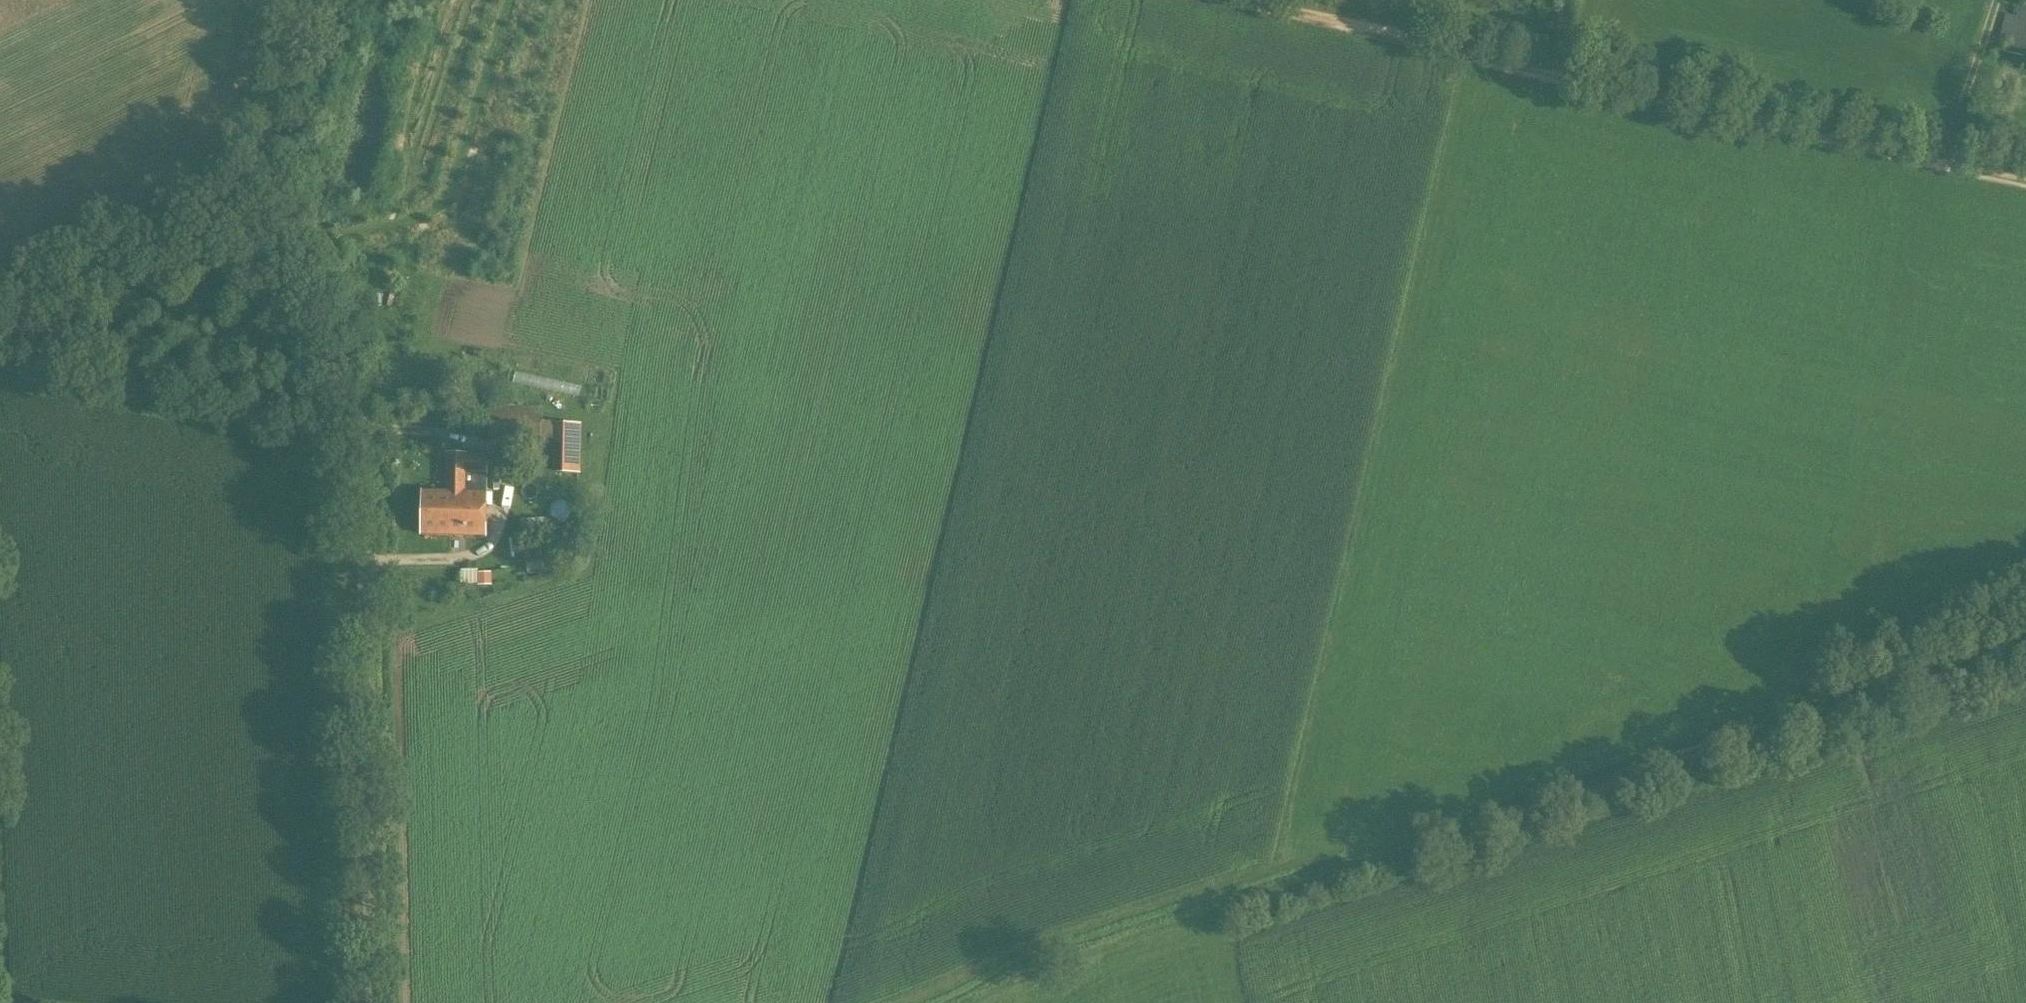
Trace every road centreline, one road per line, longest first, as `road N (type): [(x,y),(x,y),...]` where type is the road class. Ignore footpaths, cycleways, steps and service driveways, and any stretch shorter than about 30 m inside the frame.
road 1 (unclassified): [(375,1002),(355,413),(346,365),(278,214),(272,152),(316,0)]
road 2 (track): [(1241,0),(2025,182)]

